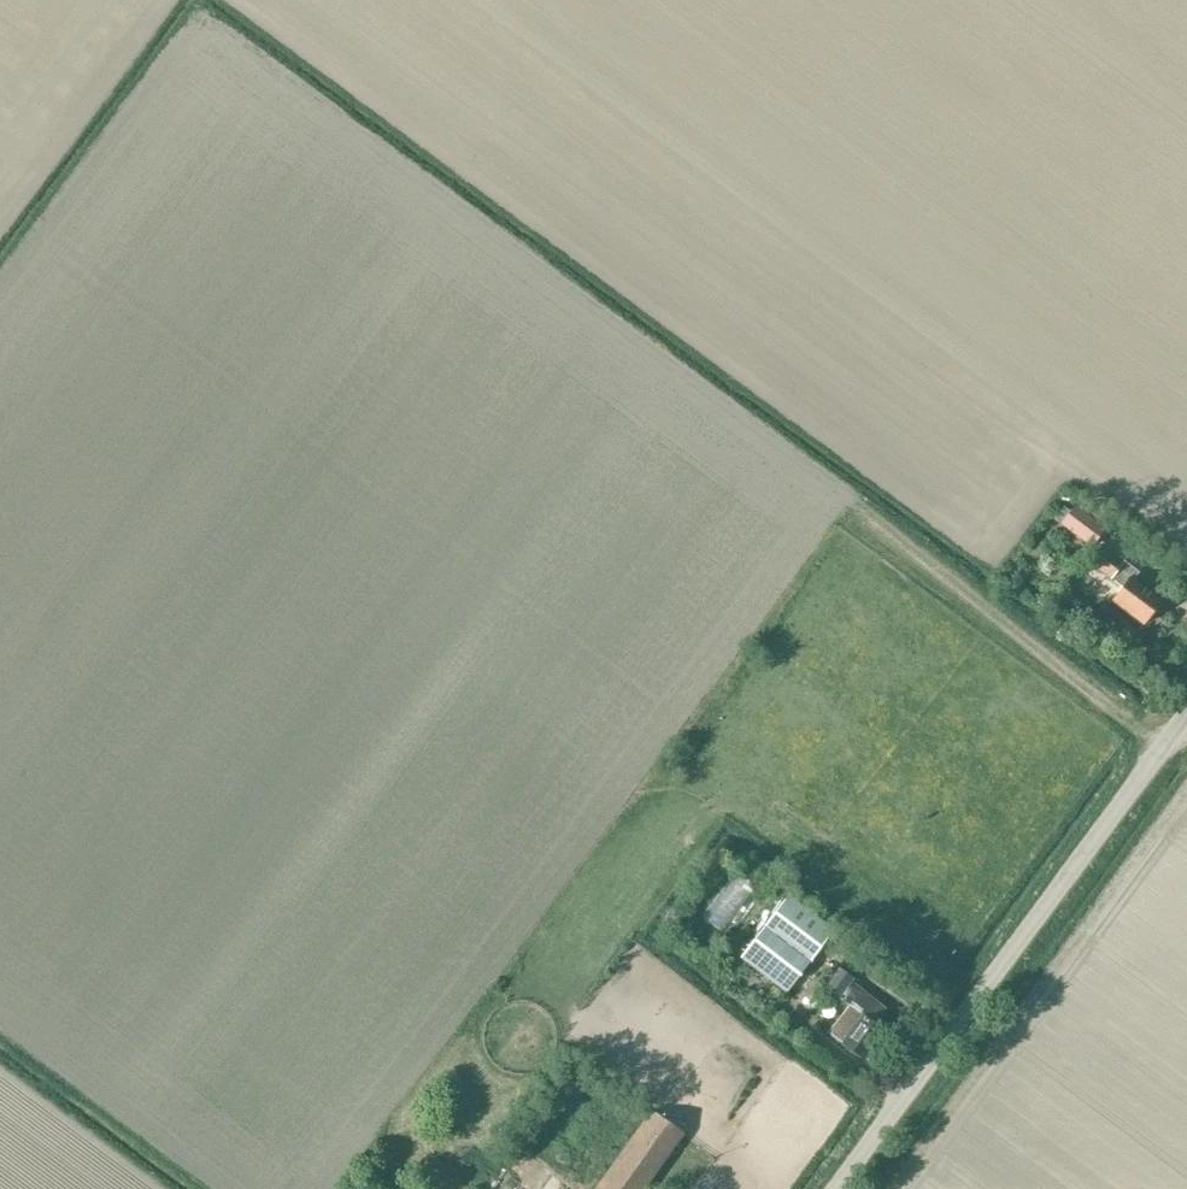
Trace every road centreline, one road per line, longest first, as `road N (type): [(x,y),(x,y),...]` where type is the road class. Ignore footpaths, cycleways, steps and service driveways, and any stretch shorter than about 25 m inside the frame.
road 1 (unclassified): [(832,1188),(1186,707)]

